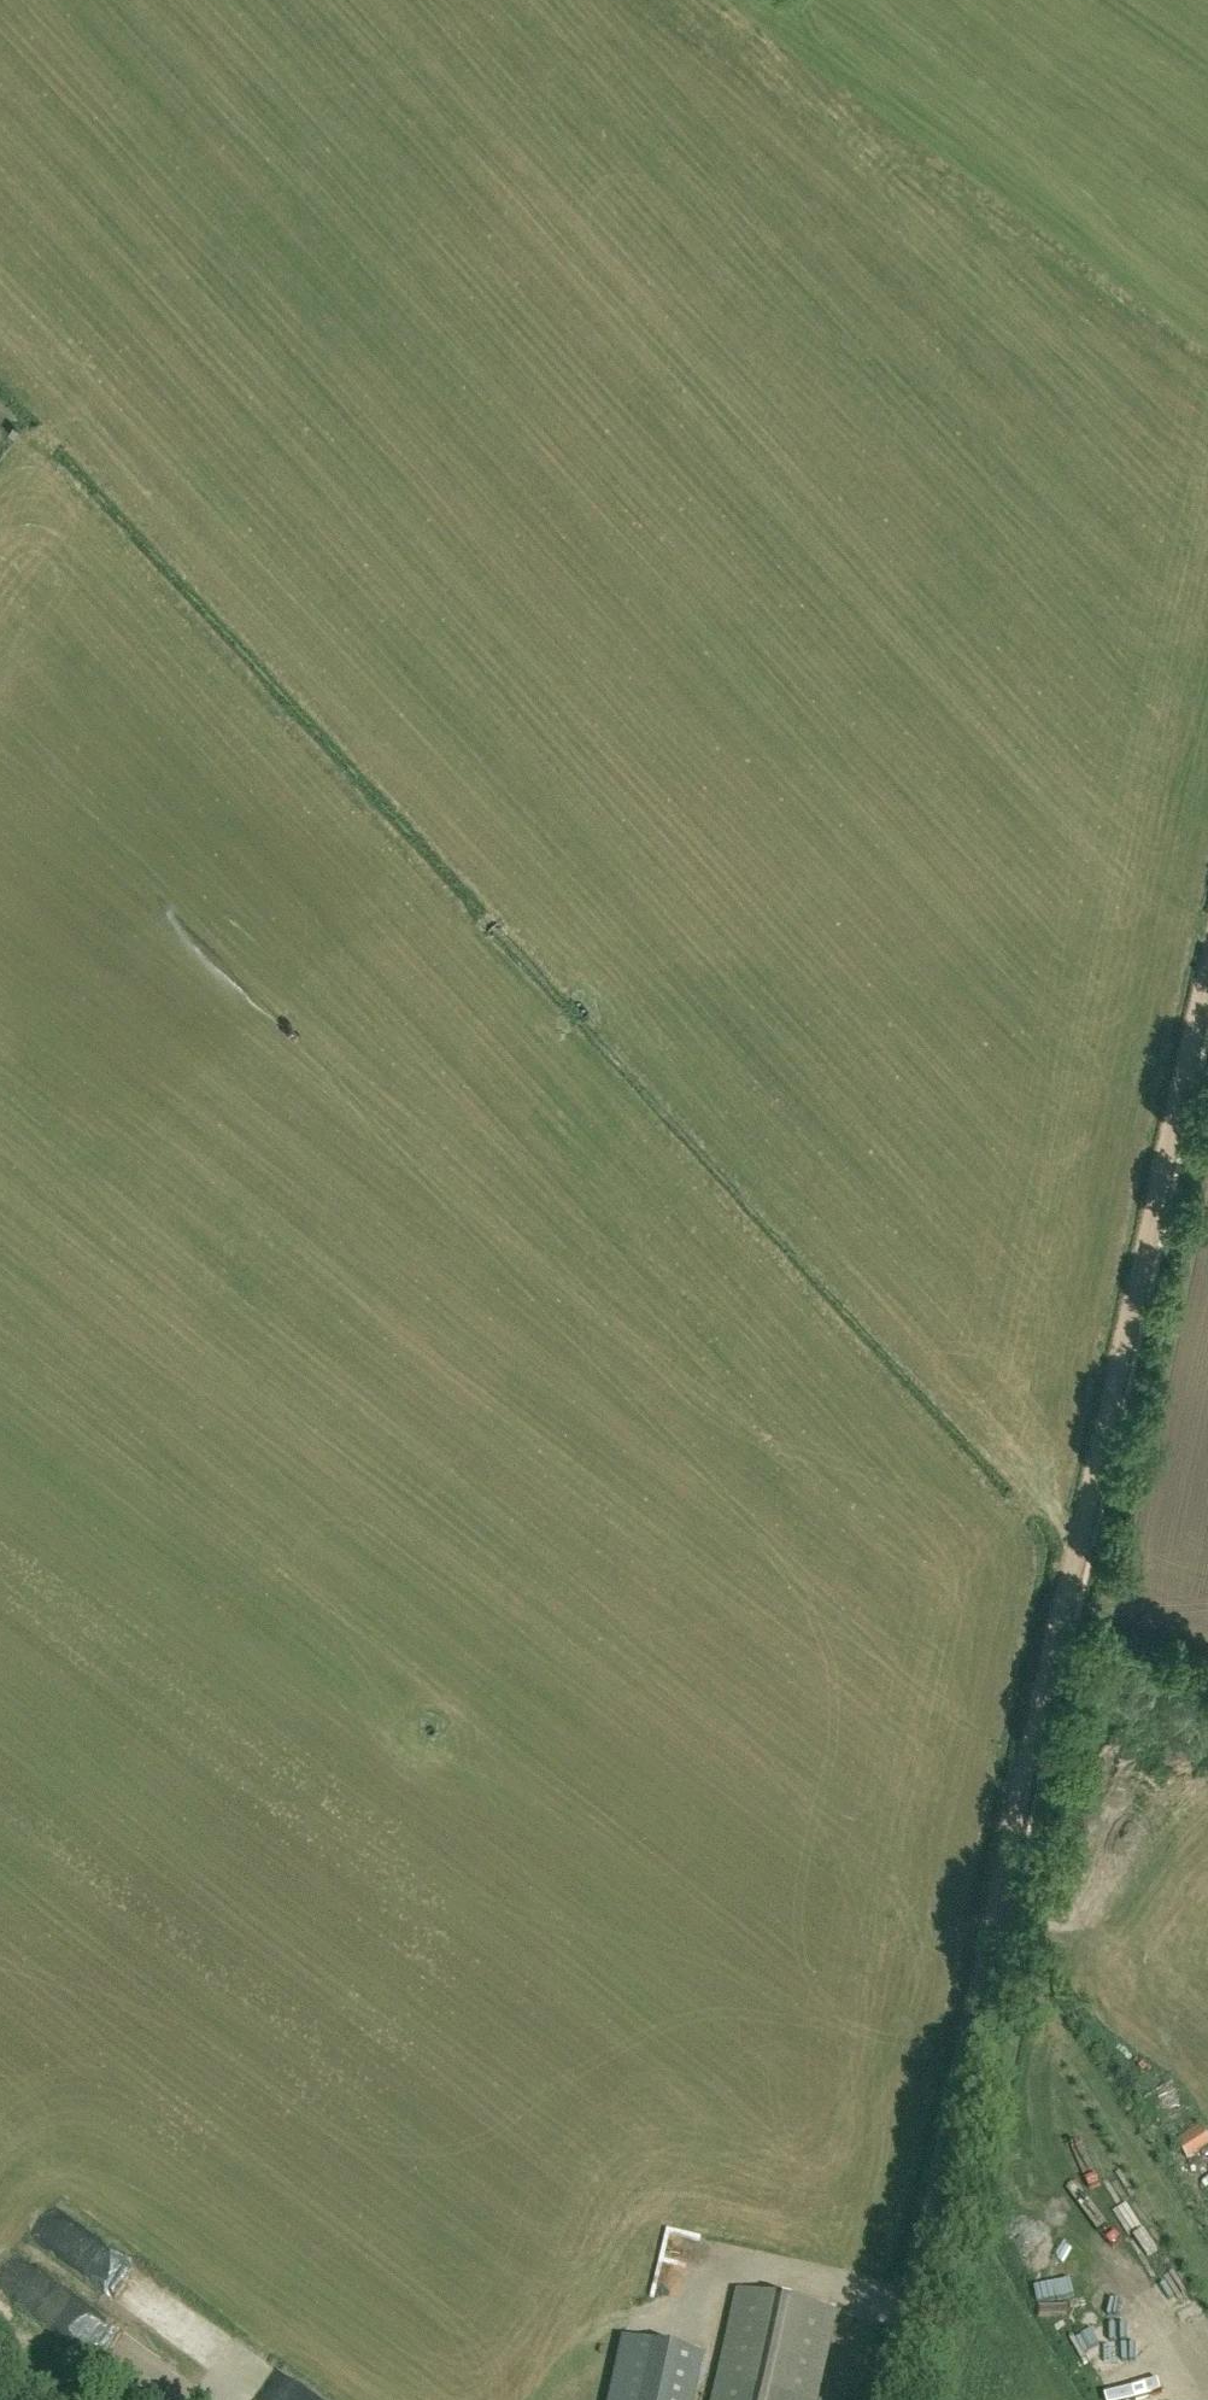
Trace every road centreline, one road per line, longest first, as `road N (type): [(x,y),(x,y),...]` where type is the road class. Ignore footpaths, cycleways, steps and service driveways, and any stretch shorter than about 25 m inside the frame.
road 1 (track): [(890,2399),(1207,950)]

